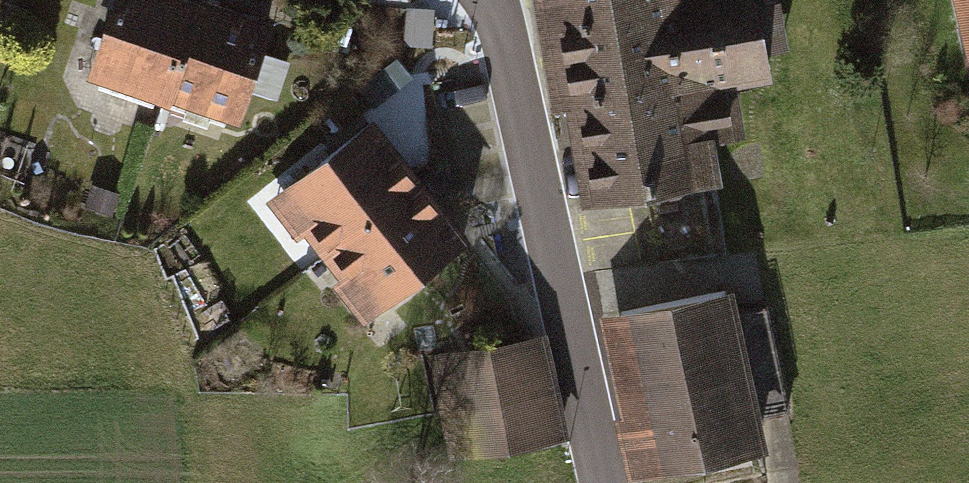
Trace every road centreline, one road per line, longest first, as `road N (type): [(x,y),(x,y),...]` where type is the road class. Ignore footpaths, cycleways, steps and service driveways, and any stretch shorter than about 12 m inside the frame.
road 1 (residential): [(587,482),(534,220),(463,0)]

